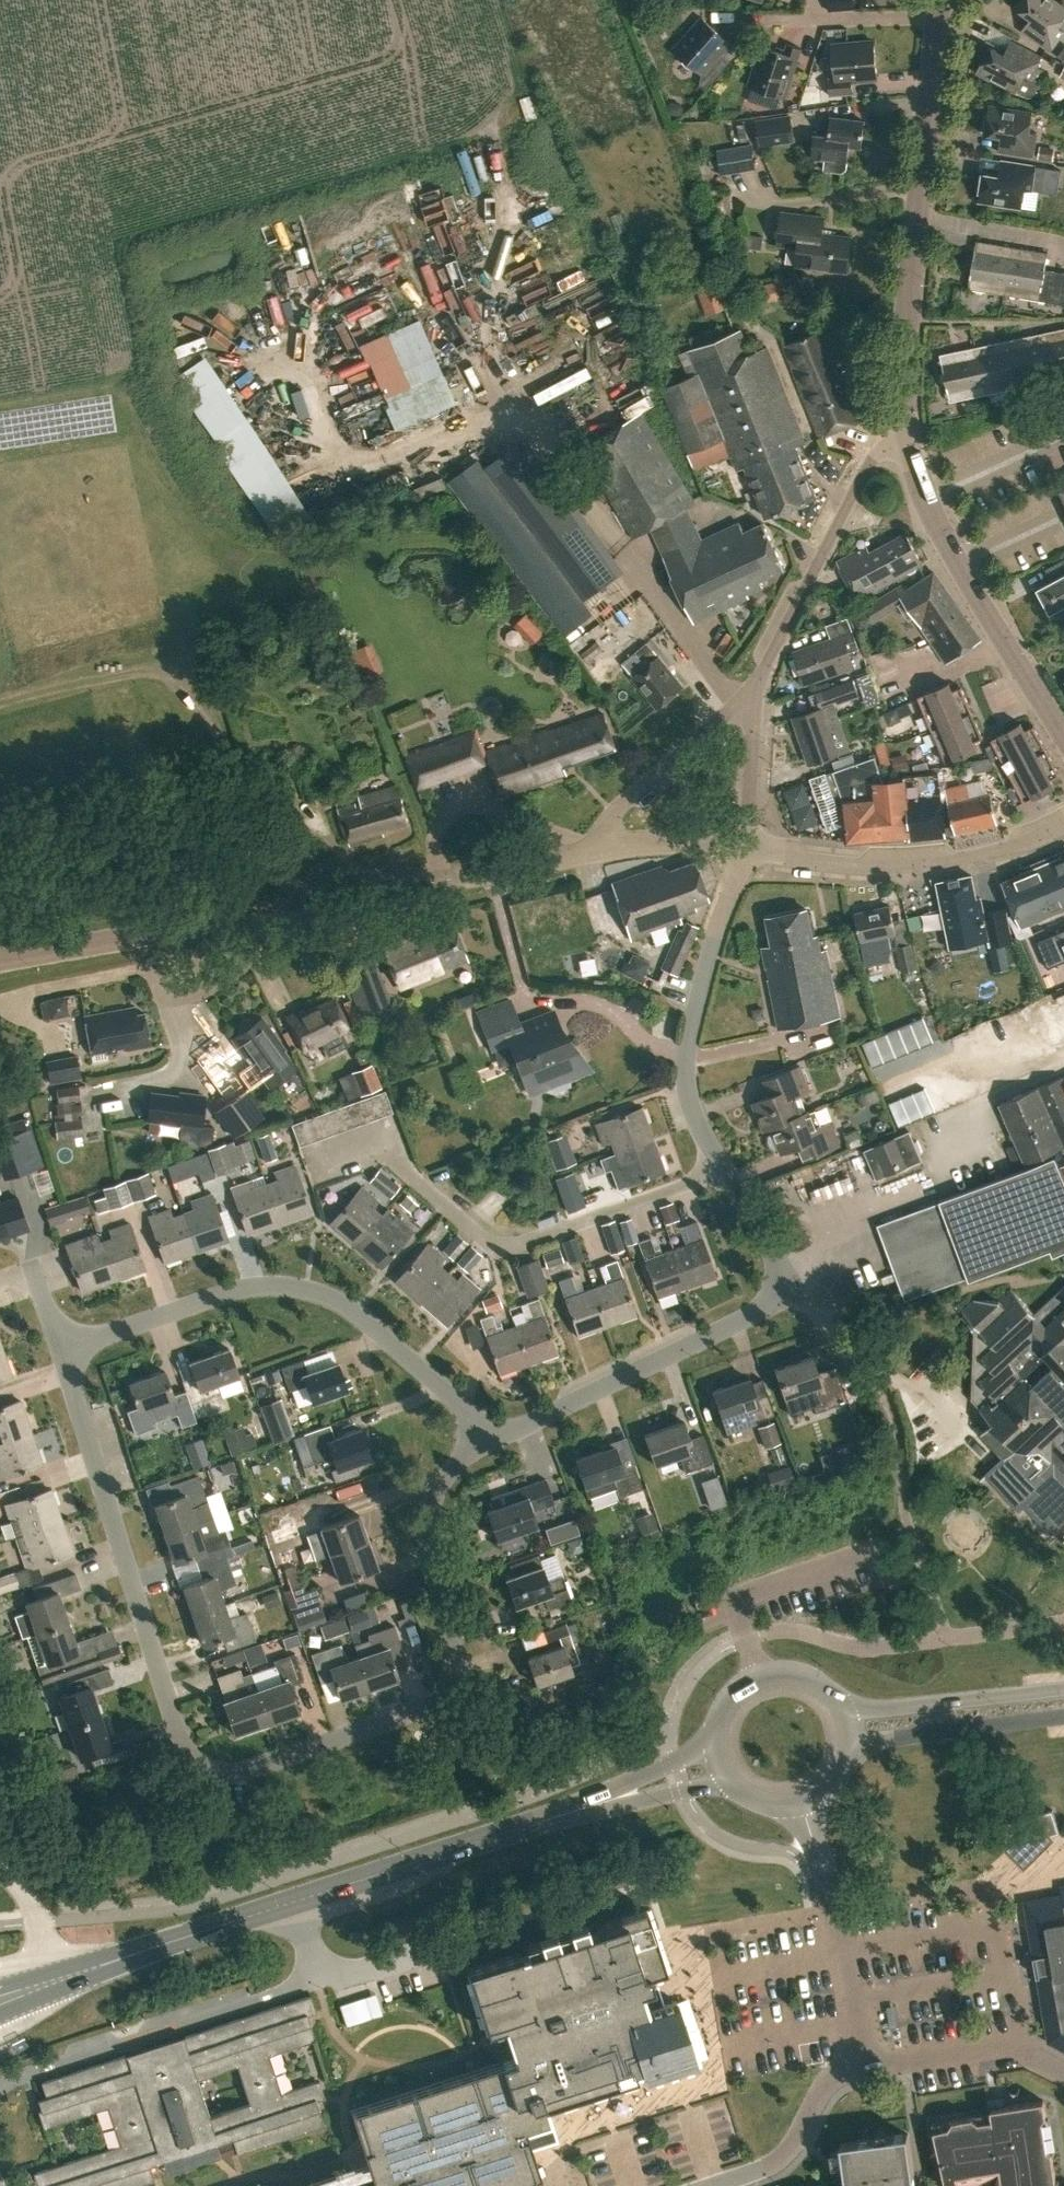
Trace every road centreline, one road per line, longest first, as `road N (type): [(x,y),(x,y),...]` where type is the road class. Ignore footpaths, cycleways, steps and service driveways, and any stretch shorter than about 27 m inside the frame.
road 1 (primary): [(58,1981),(565,1813)]
road 2 (residential): [(212,1770),(236,1771),(424,1710),(444,1690),(457,1656),(424,1539),(430,1501),(452,1465),(484,1439)]
road 3 (residential): [(484,1439),(470,1415),(365,1317),(330,1294),(290,1281),(237,1289),(69,1344)]
road 4 (residential): [(793,1284),(720,1170),(686,1090),(692,1020),(745,847)]
road 5 (residential): [(212,1770),(190,1761),(171,1728),(74,1403),(69,1344)]
road 6 (tertiary): [(904,434),(938,18)]
road 7 (residential): [(793,1284),(748,1314),(484,1439)]
road 8 (tertiary): [(1063,734),(964,567),(904,434)]
road 9 (unclassified): [(745,847),(900,859),(969,851),(1063,825)]
road 10 (unclassified): [(287,908),(601,848)]
road 11 (residential): [(746,701),(868,464),(904,434)]
road 12 (unclassified): [(0,959),(287,908)]
road 13 (primary): [(1063,1690),(843,1708)]
road 14 (primary): [(848,1755),(881,1741),(1063,1716)]
road 15 (residential): [(601,848),(608,822),(746,701)]
road 16 (residential): [(858,2069),(821,1869)]
road 17 (residential): [(707,2185),(782,2158),(832,2080),(858,2069)]
road 18 (residential): [(938,18),(752,20)]
road 19 (primary): [(843,1708),(817,1680),(761,1674),(725,1701),(714,1744)]
road 20 (residential): [(287,908),(277,949),(202,971),(173,984),(166,1000)]
road 21 (primary): [(565,1813),(728,1781)]
road 22 (residential): [(858,2069),(1021,2048)]
road 23 (primary): [(714,1744),(565,1813)]
road 24 (residential): [(745,847),(746,701)]
road 25 (unclassified): [(601,848),(688,840),(745,847)]

